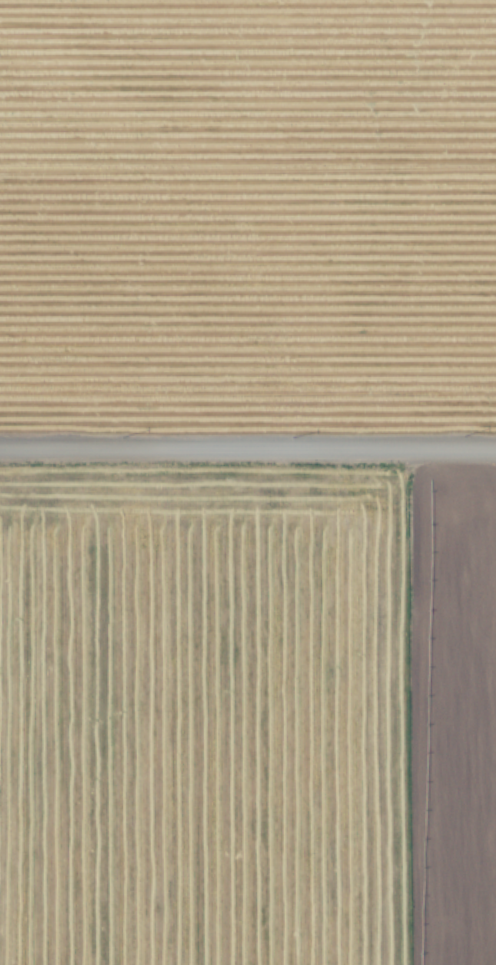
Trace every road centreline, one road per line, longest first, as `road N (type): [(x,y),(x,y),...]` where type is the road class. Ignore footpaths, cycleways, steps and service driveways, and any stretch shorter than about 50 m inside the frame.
road 1 (tertiary): [(0,449),(495,447)]

